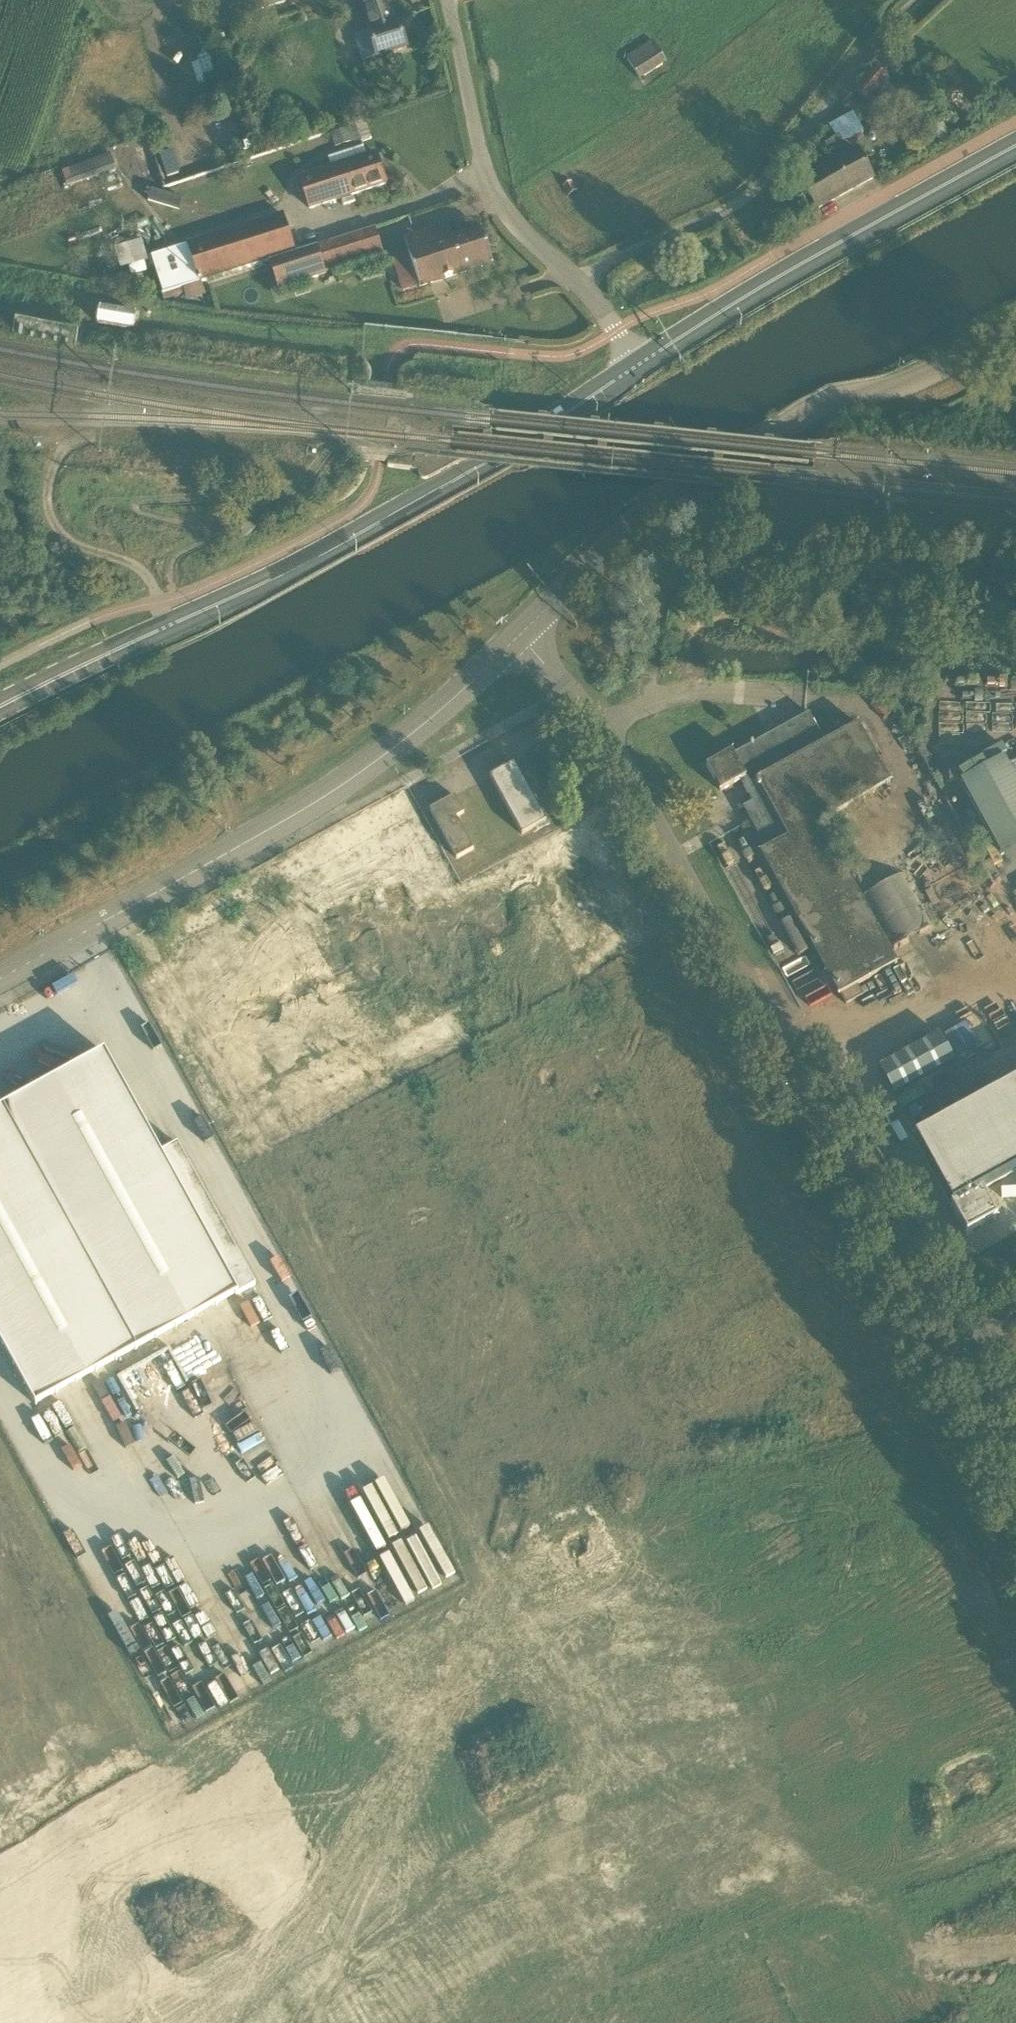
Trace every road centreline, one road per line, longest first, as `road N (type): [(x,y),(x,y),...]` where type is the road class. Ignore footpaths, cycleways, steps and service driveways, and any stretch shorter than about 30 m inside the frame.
road 1 (secondary): [(0,704),(295,567),(640,363)]
road 2 (unclassified): [(950,1355),(599,723)]
road 3 (unclassified): [(0,980),(301,816),(402,749),(514,639)]
road 4 (unclassified): [(514,639),(673,484),(819,407),(953,367),(1015,332)]
road 5 (track): [(920,0),(846,76),(768,181),(723,212),(578,275)]
road 6 (secondary): [(640,363),(1015,149)]
road 7 (unclassified): [(477,127),(496,194),(578,275),(640,363)]
road 8 (unclassified): [(1015,1473),(950,1355)]
road 9 (track): [(450,0),(477,127)]
road 10 (residential): [(599,723),(514,639)]

